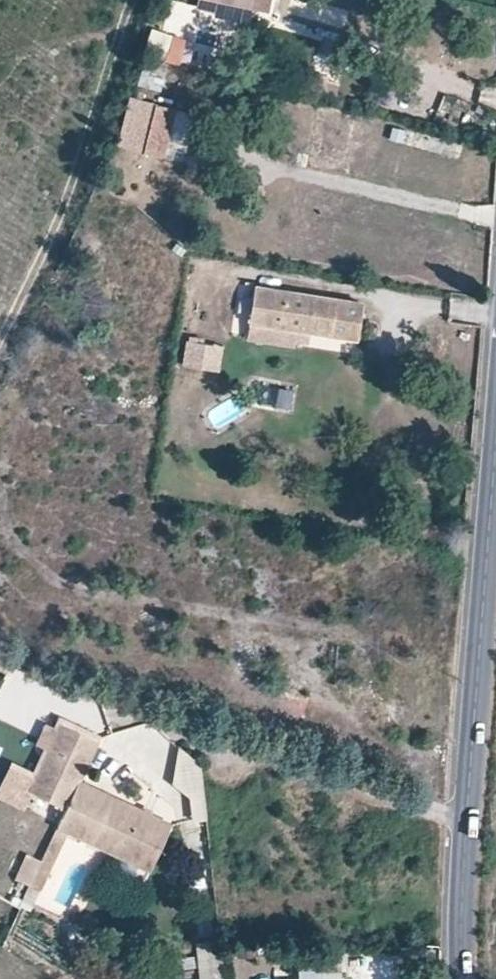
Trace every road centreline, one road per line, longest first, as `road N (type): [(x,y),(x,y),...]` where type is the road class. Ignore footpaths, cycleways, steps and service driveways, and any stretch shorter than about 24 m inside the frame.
road 1 (unclassified): [(469,815),(59,680),(0,649)]
road 2 (unclassified): [(0,350),(82,196),(142,0)]
road 3 (tertiary): [(469,815),(495,465)]
road 4 (tertiary): [(459,978),(469,815)]

